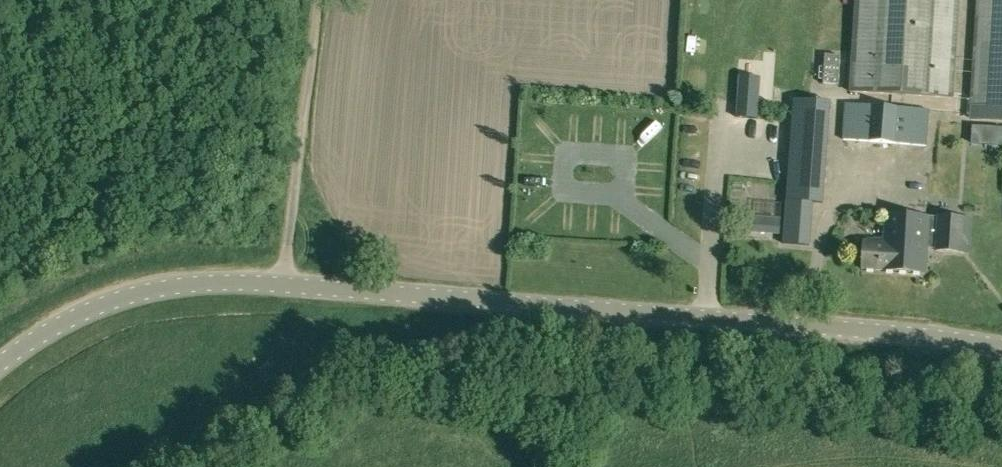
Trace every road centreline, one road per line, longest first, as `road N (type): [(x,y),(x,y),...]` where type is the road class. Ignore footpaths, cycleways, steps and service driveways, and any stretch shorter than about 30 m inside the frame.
road 1 (tertiary): [(0,365),(111,302),(211,282),(611,309),(1001,347)]
road 2 (track): [(283,285),(318,0)]

